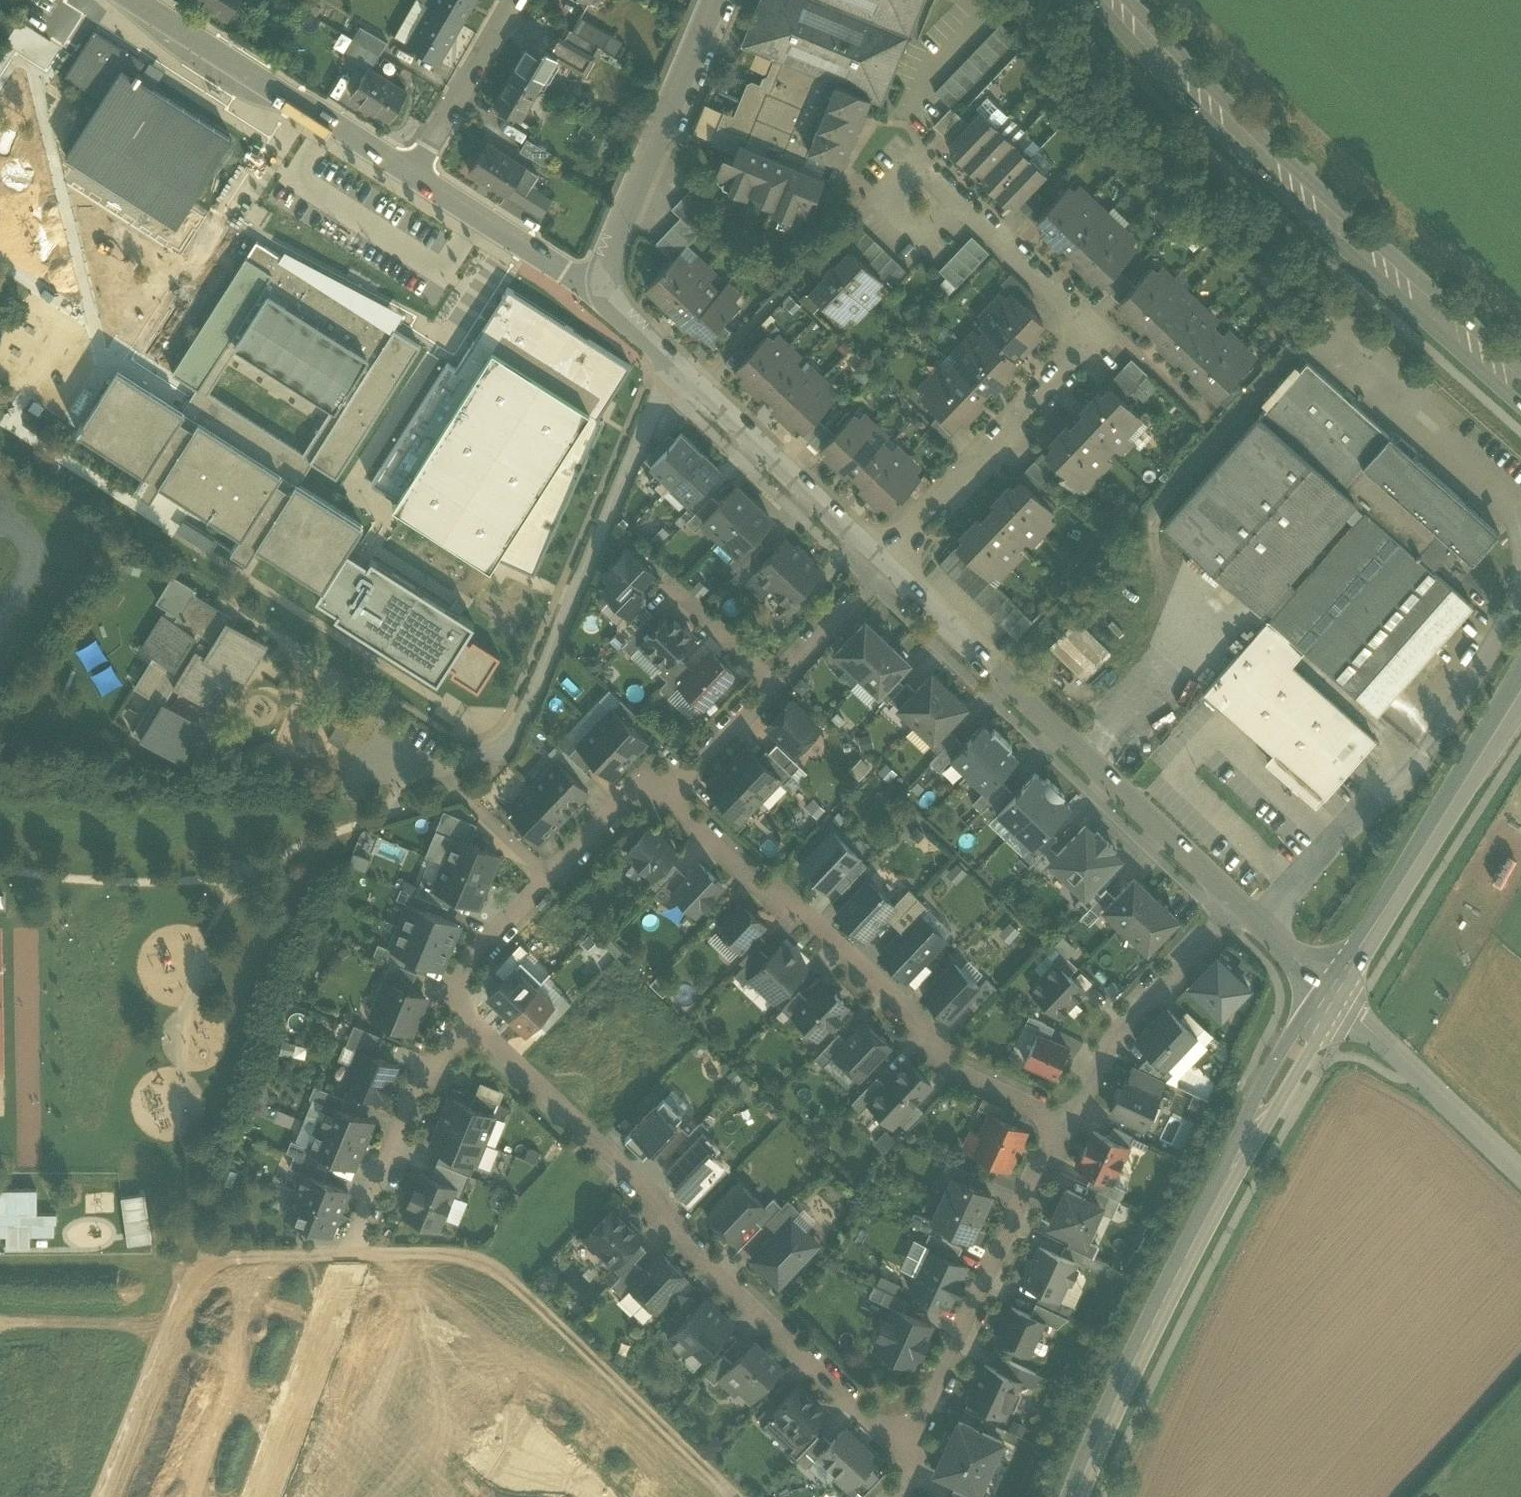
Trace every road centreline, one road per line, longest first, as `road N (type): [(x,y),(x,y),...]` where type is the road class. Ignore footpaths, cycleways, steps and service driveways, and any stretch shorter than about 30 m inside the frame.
road 1 (residential): [(471,1022),(648,1189),(676,1237),(865,1418),(905,1425)]
road 2 (residential): [(671,361),(518,730),(498,749),(441,768),(406,768),(365,754)]
road 3 (primary): [(1075,1496),(1185,1258),(1332,994)]
road 4 (primary): [(1111,0),(1229,124),(1520,388)]
road 5 (residential): [(665,801),(757,890),(809,917),(912,1019),(941,1062),(1071,1125)]
road 6 (residential): [(1238,905),(886,568)]
road 7 (primary): [(1332,994),(1520,690)]
road 8 (residential): [(665,801),(643,780),(478,951),(458,993),(471,1022)]
road 9 (residential): [(905,1425),(926,1404),(1030,1179),(1071,1125)]
road 10 (track): [(739,1496),(490,1259)]
road 11 (residential): [(413,177),(138,0)]
road 12 (residential): [(613,304),(609,252),(716,0)]
road 13 (residential): [(886,568),(665,801)]
road 14 (residential): [(1094,338),(878,561)]
road 15 (track): [(202,1256),(490,1259)]
road 16 (residential): [(878,561),(671,361)]
road 17 (residential): [(1071,1125),(1119,1031),(1238,905)]
road 18 (residential): [(347,1254),(415,1086),(471,1022)]
road 19 (residential): [(1520,1173),(1332,994)]
road 20 (residential): [(263,1496),(347,1254)]
road 21 (residential): [(915,163),(1094,338)]
road 22 (residential): [(613,304),(413,177)]
road 23 (residential): [(413,177),(516,0)]
road 24 (residential): [(1332,994),(1238,905)]

